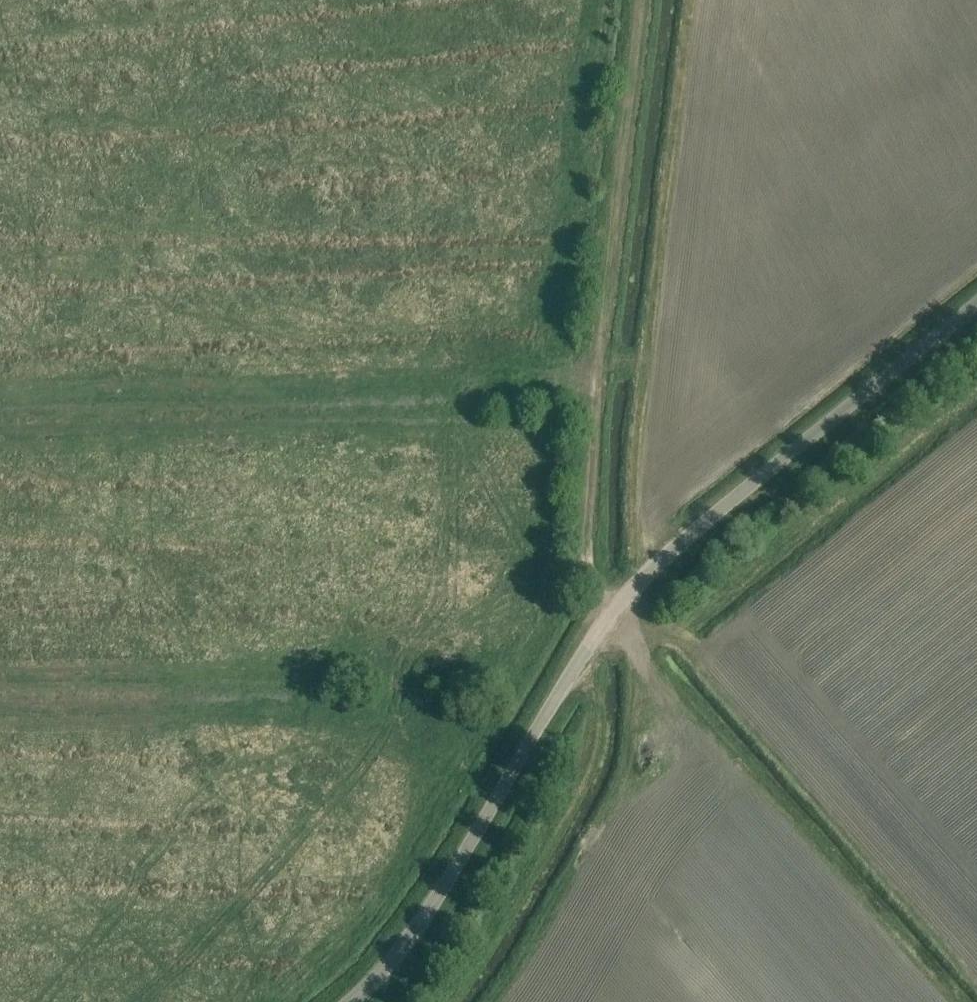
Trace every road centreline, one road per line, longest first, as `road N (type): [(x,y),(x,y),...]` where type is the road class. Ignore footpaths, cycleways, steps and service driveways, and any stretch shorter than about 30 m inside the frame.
road 1 (unclassified): [(355,1001),(414,937),(609,616),(676,547),(976,306)]
road 2 (track): [(647,0),(599,408),(594,579),(609,616)]

